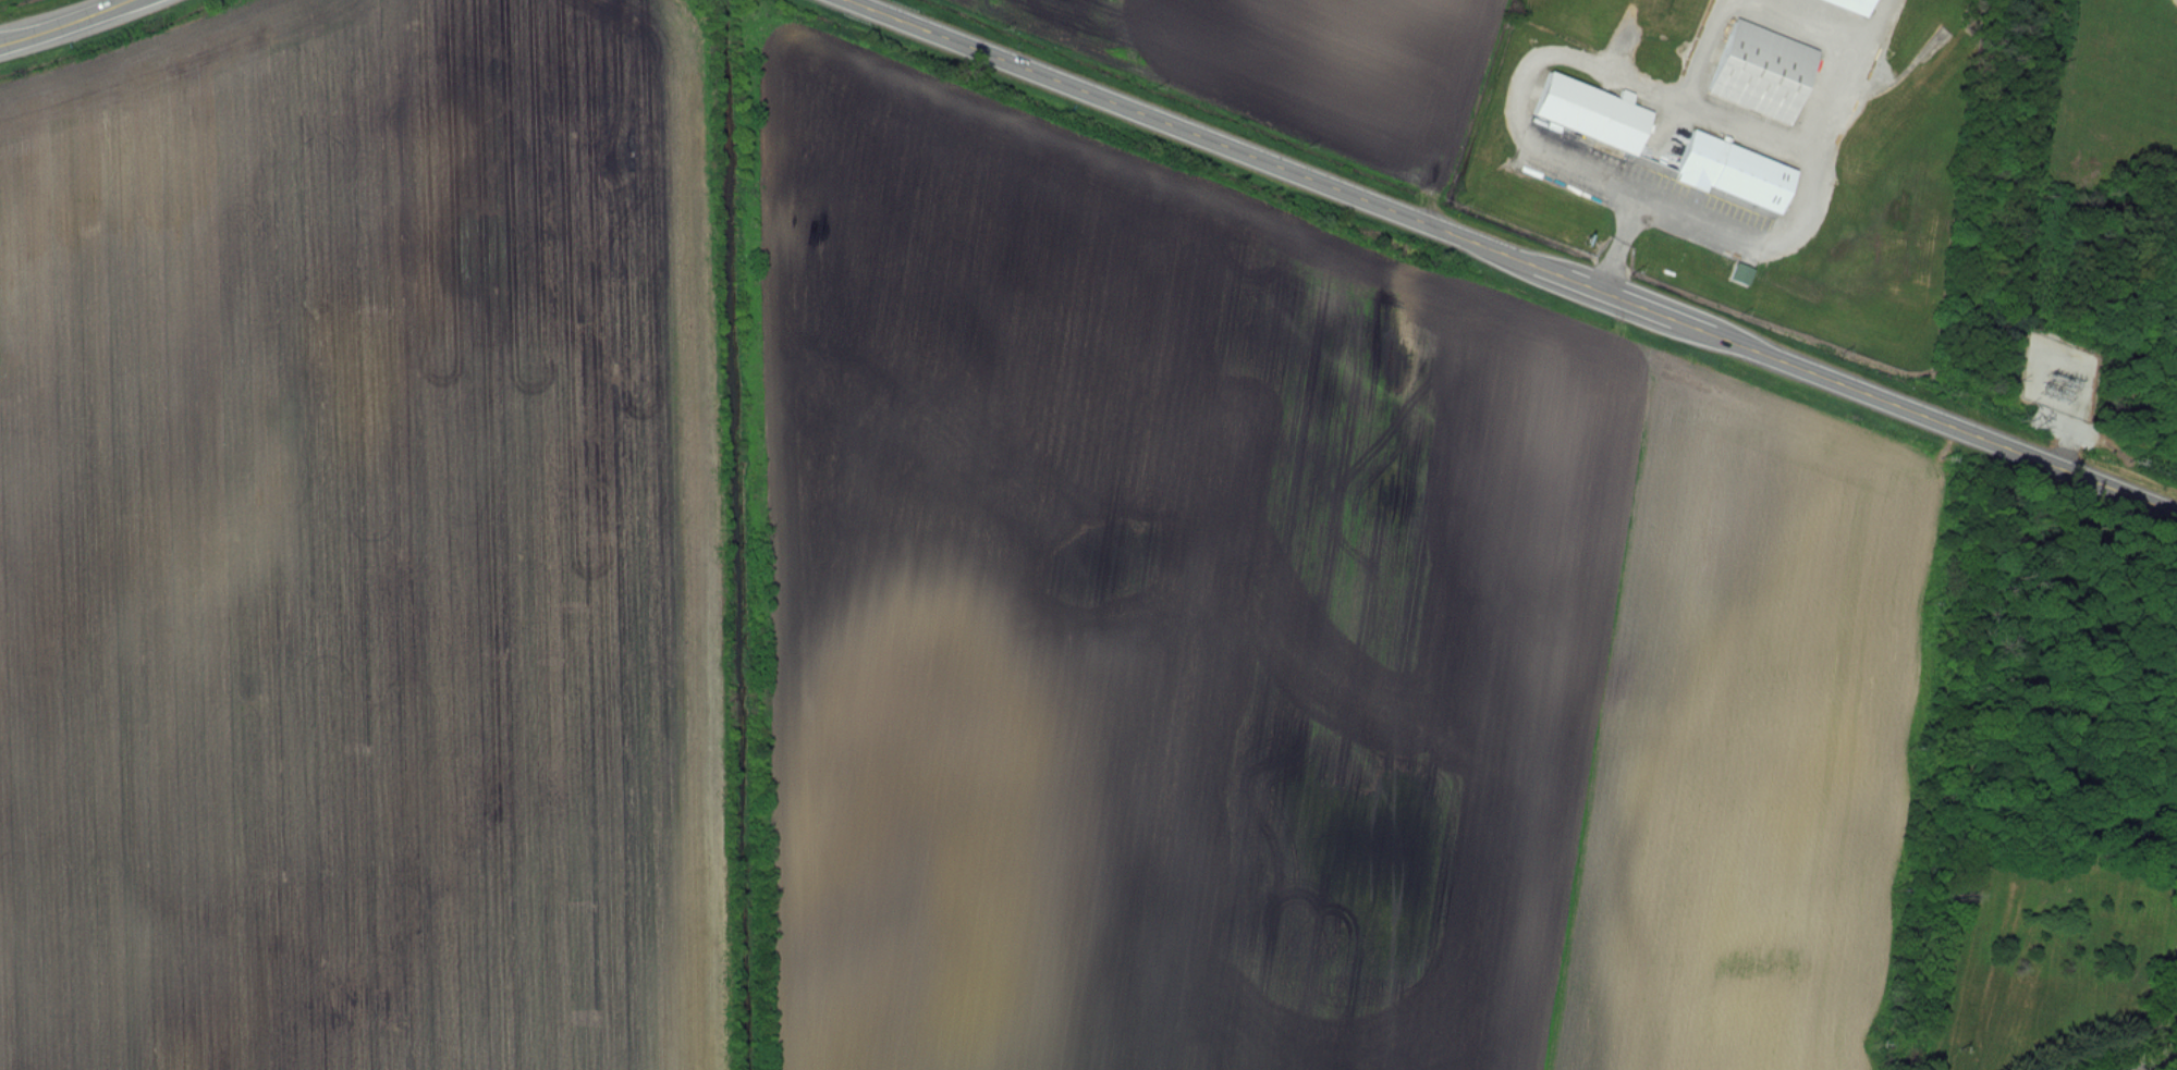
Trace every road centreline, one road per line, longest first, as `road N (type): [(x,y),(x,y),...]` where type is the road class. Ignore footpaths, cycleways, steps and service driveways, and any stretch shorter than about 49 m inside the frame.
road 1 (primary): [(851,0),(2176,514)]
road 2 (primary): [(130,0),(0,44)]

